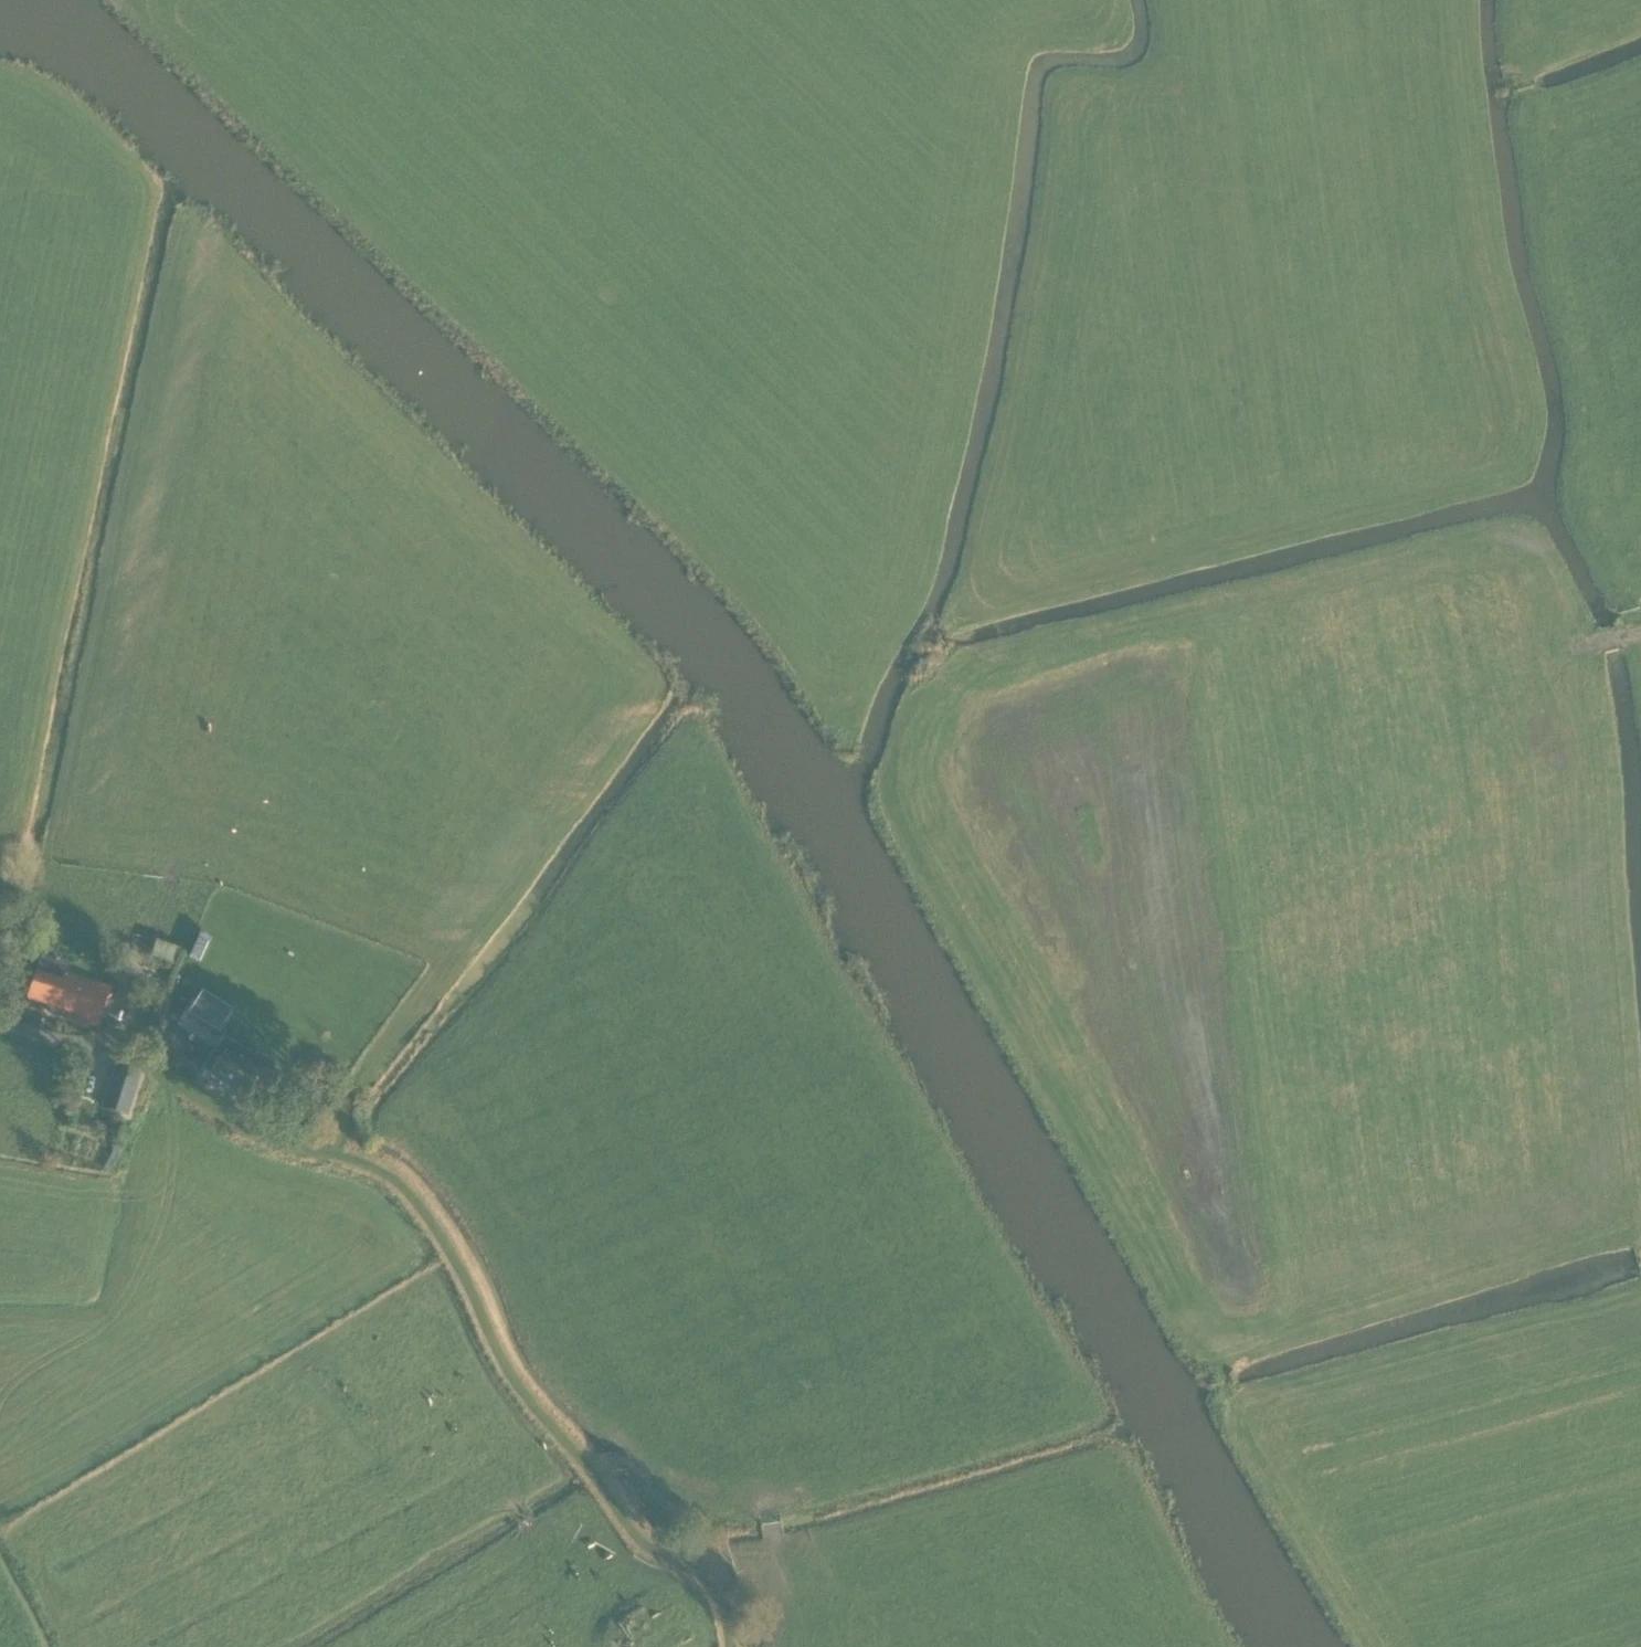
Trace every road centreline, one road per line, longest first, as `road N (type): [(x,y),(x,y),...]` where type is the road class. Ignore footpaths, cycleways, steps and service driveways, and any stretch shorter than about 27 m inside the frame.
road 1 (track): [(143,1060),(216,1112),(350,1159),(409,1198),(443,1240),(503,1363),(541,1415),(652,1547),(714,1575),(728,1595),(733,1646)]
road 2 (unclassified): [(0,1023),(143,1060)]

